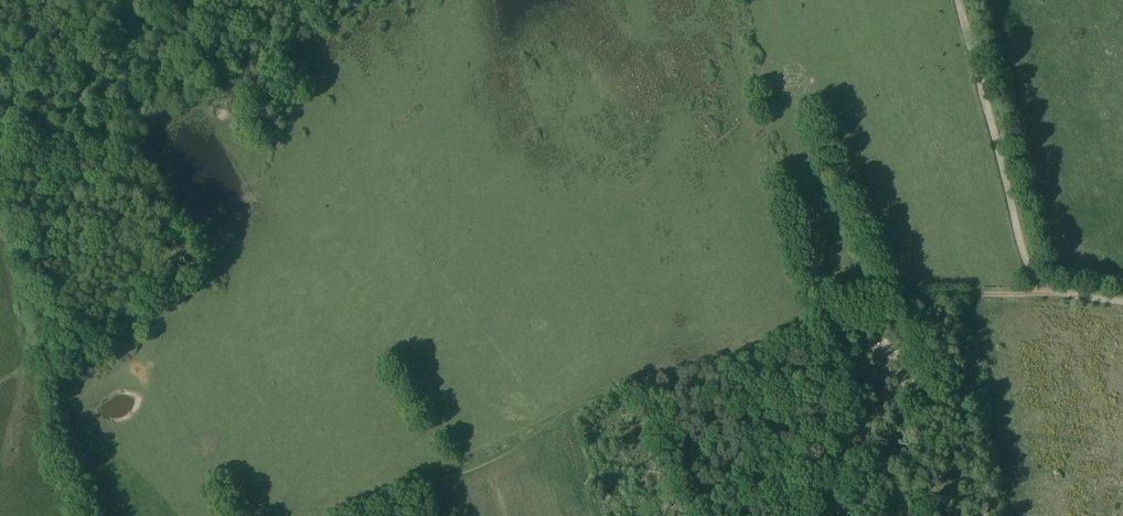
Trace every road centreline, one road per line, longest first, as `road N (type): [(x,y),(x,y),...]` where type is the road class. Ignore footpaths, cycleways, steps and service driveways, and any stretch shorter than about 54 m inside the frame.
road 1 (track): [(1000,293),(809,313),(726,364),(630,385),(348,515)]
road 2 (track): [(959,0),(1021,250),(1047,288)]

